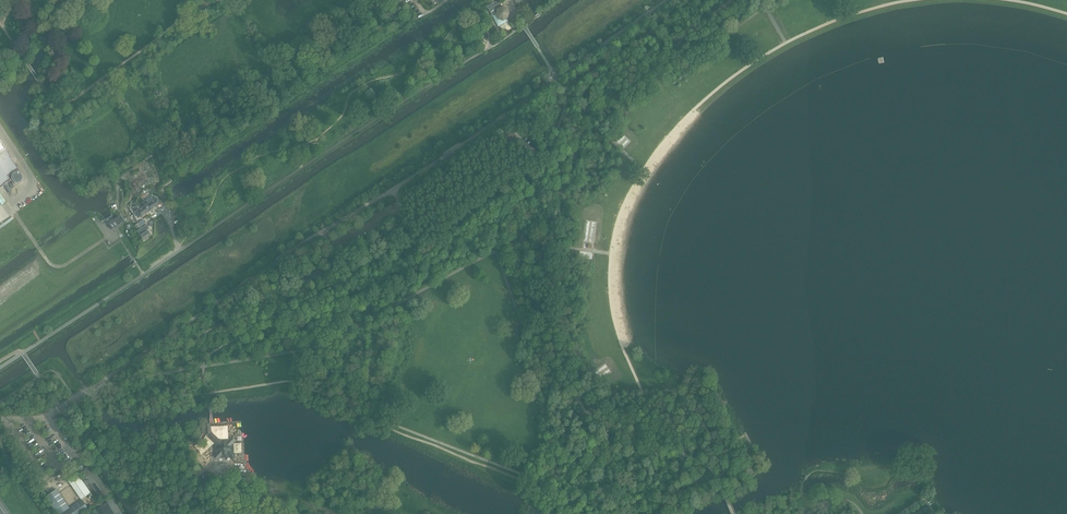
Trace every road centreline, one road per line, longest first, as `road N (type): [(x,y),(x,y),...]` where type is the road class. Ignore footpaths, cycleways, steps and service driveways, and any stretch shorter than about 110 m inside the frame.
road 1 (unclassified): [(0,419),(39,419),(61,408),(670,0)]

